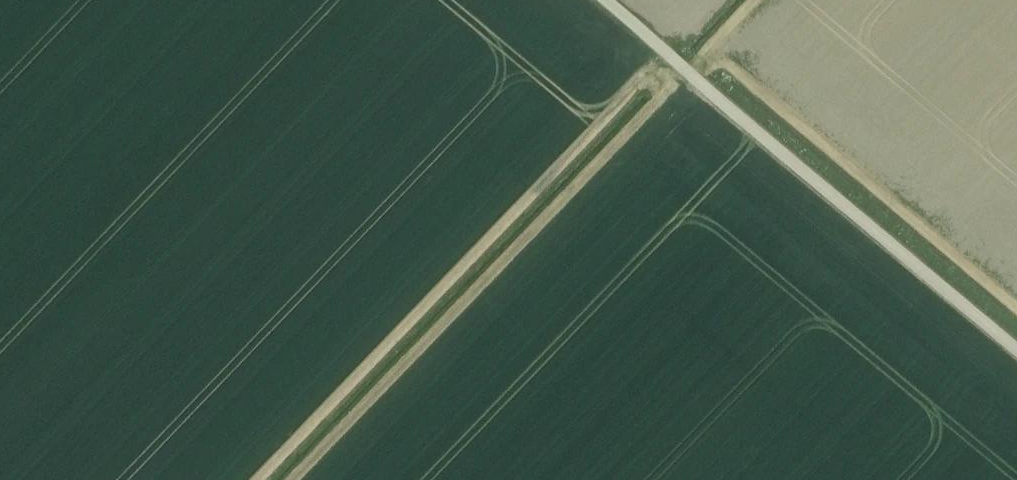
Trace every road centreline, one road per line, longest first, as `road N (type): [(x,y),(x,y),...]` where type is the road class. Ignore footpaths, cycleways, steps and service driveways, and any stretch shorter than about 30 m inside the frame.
road 1 (unclassified): [(1016,347),(606,0)]

